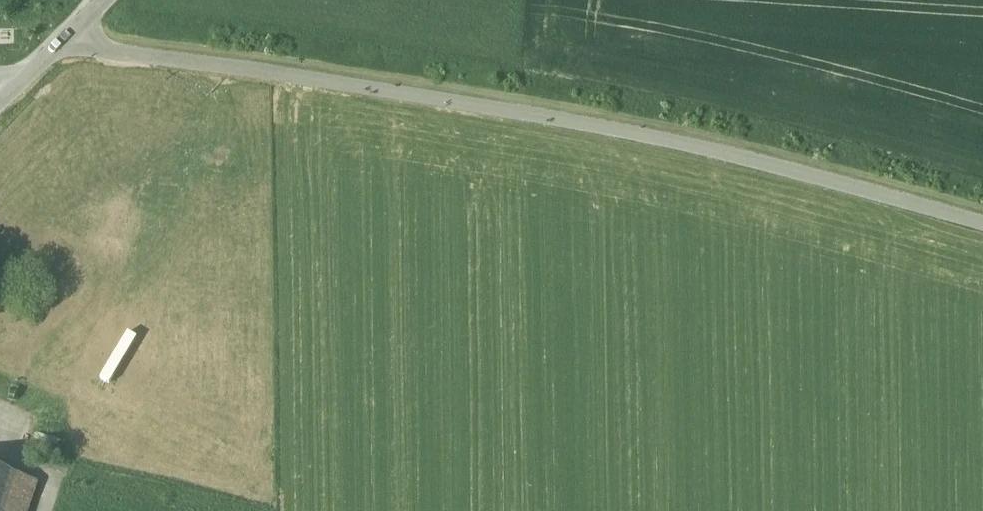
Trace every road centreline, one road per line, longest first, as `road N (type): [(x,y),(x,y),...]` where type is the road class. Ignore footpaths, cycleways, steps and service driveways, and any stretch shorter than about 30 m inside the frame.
road 1 (track): [(982,229),(533,120),(66,39)]
road 2 (residential): [(108,0),(5,97)]

